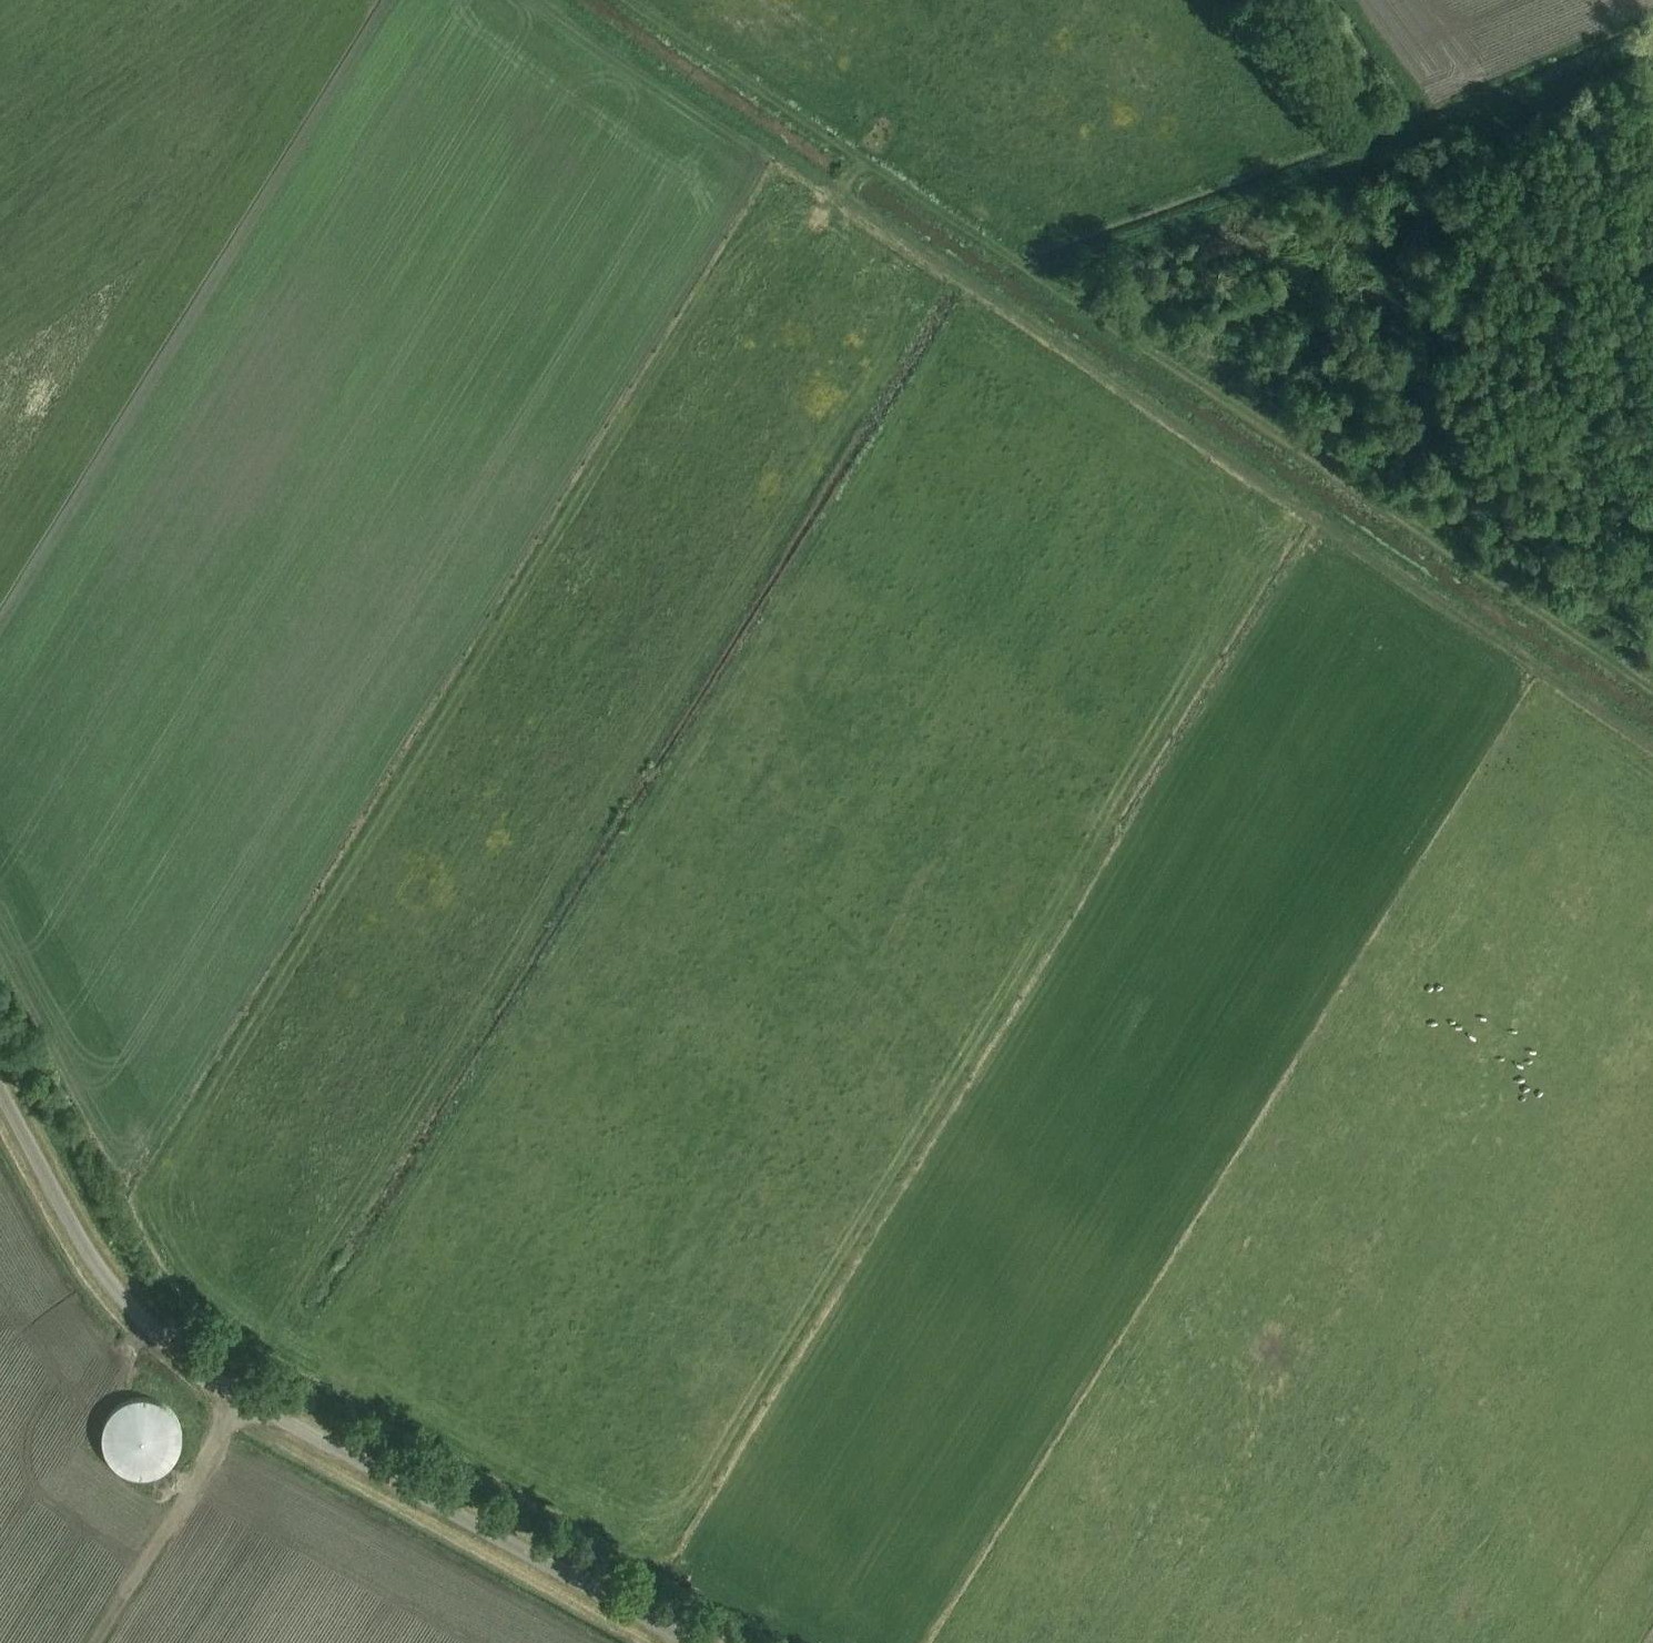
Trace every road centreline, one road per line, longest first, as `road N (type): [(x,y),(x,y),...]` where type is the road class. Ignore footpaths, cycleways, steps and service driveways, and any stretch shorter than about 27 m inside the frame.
road 1 (unclassified): [(690,1642),(244,1399),(163,1339),(111,1284),(70,1220),(0,1089)]

